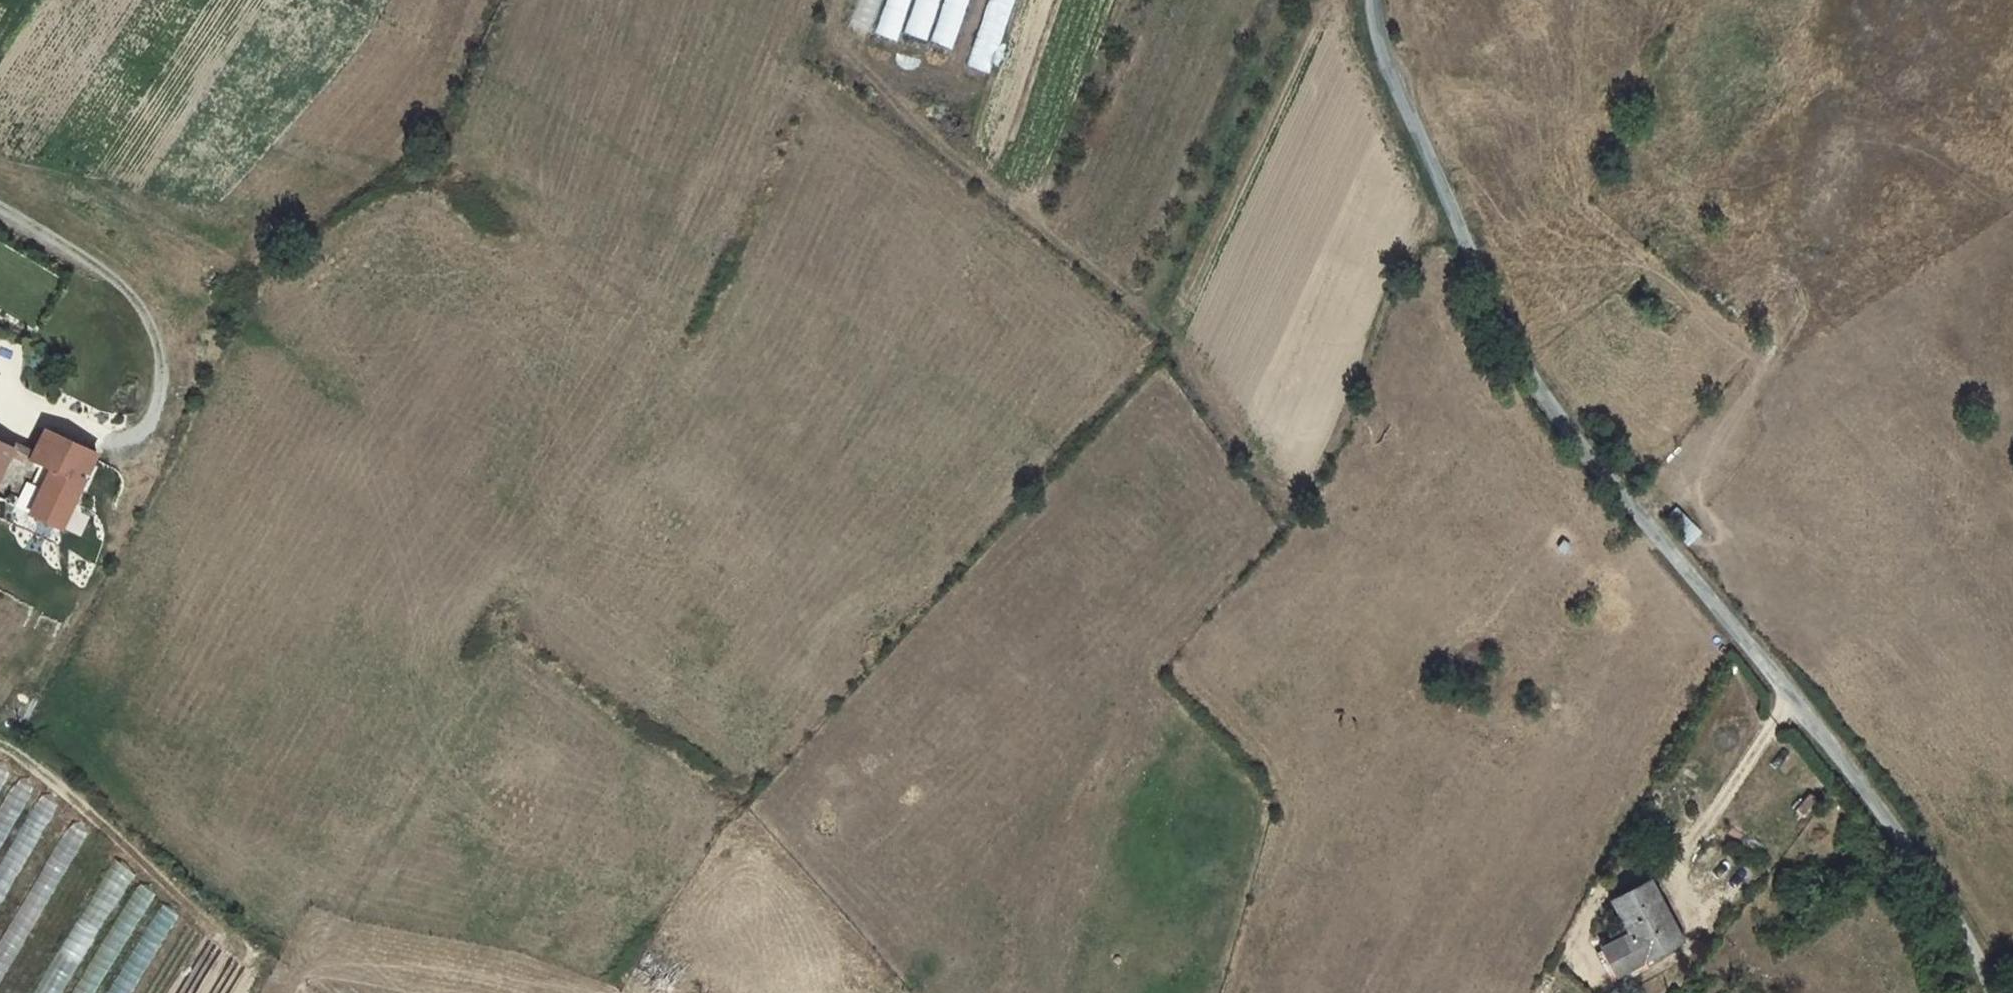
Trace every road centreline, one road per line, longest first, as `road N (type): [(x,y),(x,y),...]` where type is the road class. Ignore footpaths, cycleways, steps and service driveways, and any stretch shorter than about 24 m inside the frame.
road 1 (unclassified): [(1362,0),(1509,347),(1568,432),(1697,578),(1849,773),(1973,950),(1990,992)]
road 2 (track): [(0,745),(252,952)]

